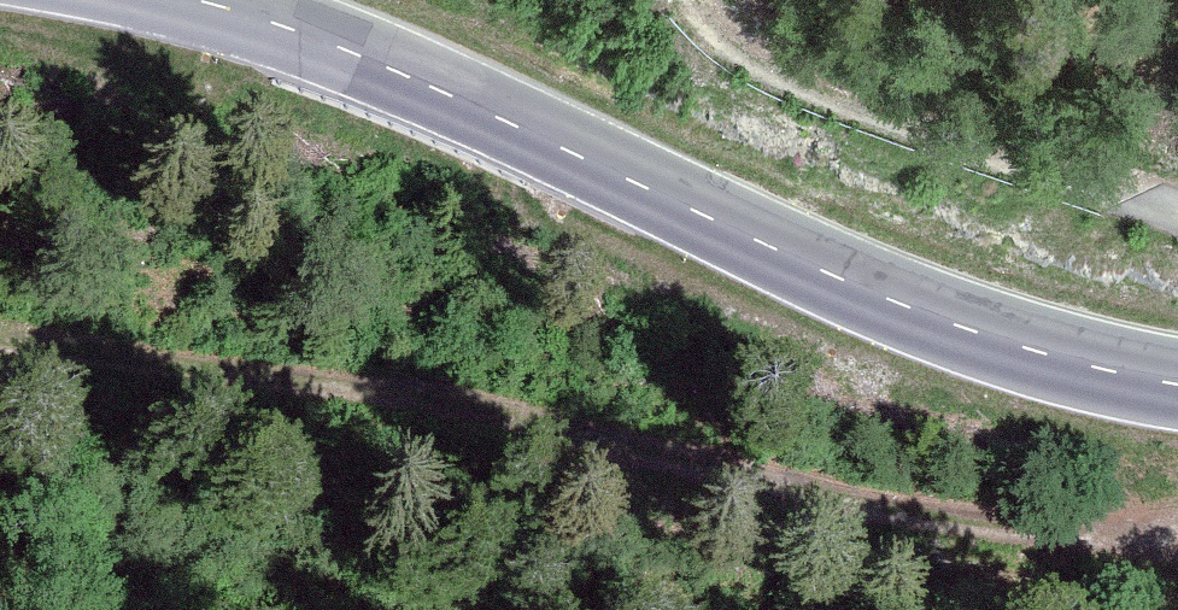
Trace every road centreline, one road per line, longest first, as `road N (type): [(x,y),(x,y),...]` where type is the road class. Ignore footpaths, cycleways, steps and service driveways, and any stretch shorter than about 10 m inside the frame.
road 1 (track): [(1177,535),(965,521),(729,472),(485,407),(0,340)]
road 2 (secondary): [(203,0),(338,42),(911,308),(1033,351),(1177,383)]
road 3 (track): [(692,0),(758,64),(1177,211)]

